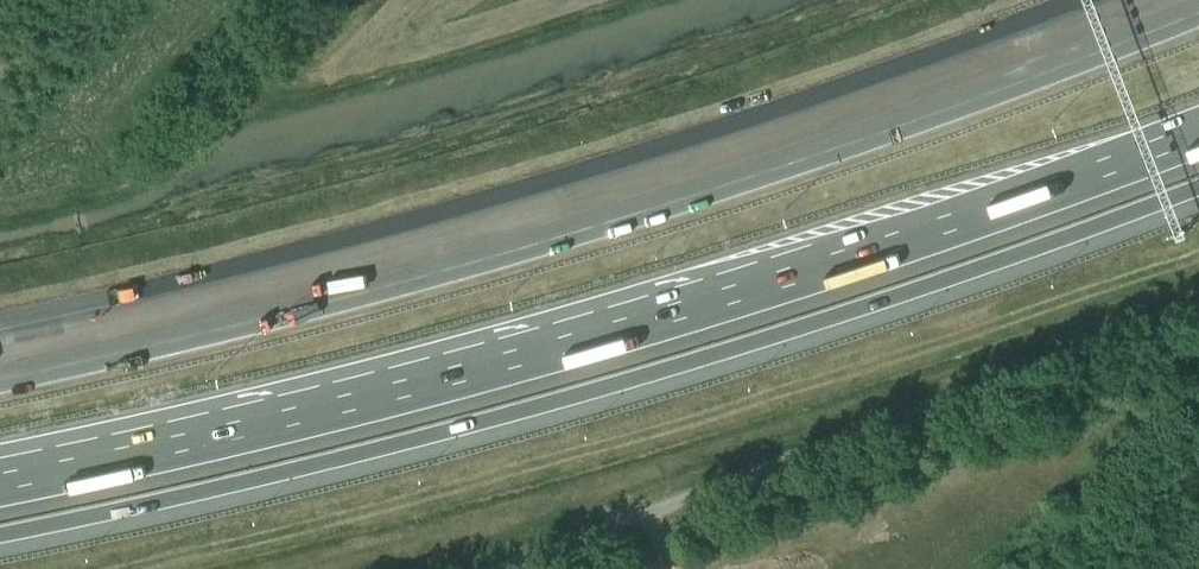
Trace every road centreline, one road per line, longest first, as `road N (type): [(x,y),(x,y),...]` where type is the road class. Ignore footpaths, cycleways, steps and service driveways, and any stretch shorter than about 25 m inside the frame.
road 1 (motorway): [(0,541),(330,463),(657,374),(952,281),(1198,187)]
road 2 (motorway): [(0,473),(311,406),(813,271),(1198,132)]
road 3 (motorway): [(1182,0),(956,90),(601,206),(0,363)]
road 4 (unclassified): [(492,568),(1198,303)]

